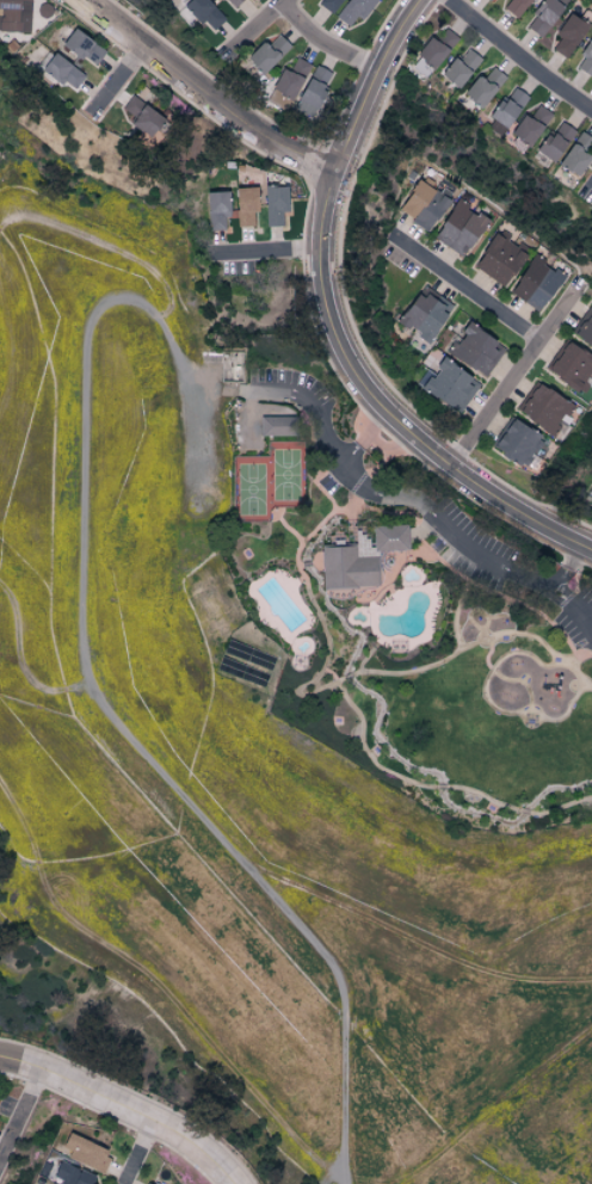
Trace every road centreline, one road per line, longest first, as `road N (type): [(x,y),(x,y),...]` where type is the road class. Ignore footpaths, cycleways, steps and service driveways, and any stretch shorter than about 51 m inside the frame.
road 1 (residential): [(418,0),(333,171),(319,247),(327,316),(354,377),(411,436),(483,492),(591,551)]
road 2 (residential): [(333,171),(239,122),(81,0)]
road 3 (residential): [(0,1059),(42,1069),(178,1135),(232,1183)]

